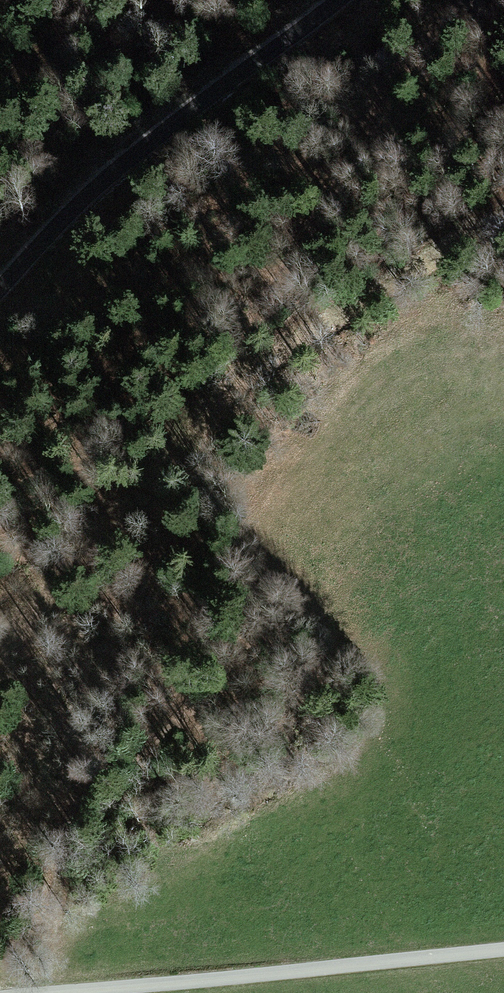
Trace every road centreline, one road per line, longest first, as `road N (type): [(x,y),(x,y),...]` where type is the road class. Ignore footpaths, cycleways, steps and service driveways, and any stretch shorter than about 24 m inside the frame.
road 1 (track): [(36,992),(98,759),(219,397),(341,173),(458,0)]
road 2 (track): [(0,647),(219,397),(503,214)]
road 3 (unclassified): [(0,290),(117,171),(345,0)]
road 4 (unclassified): [(503,953),(85,992)]

